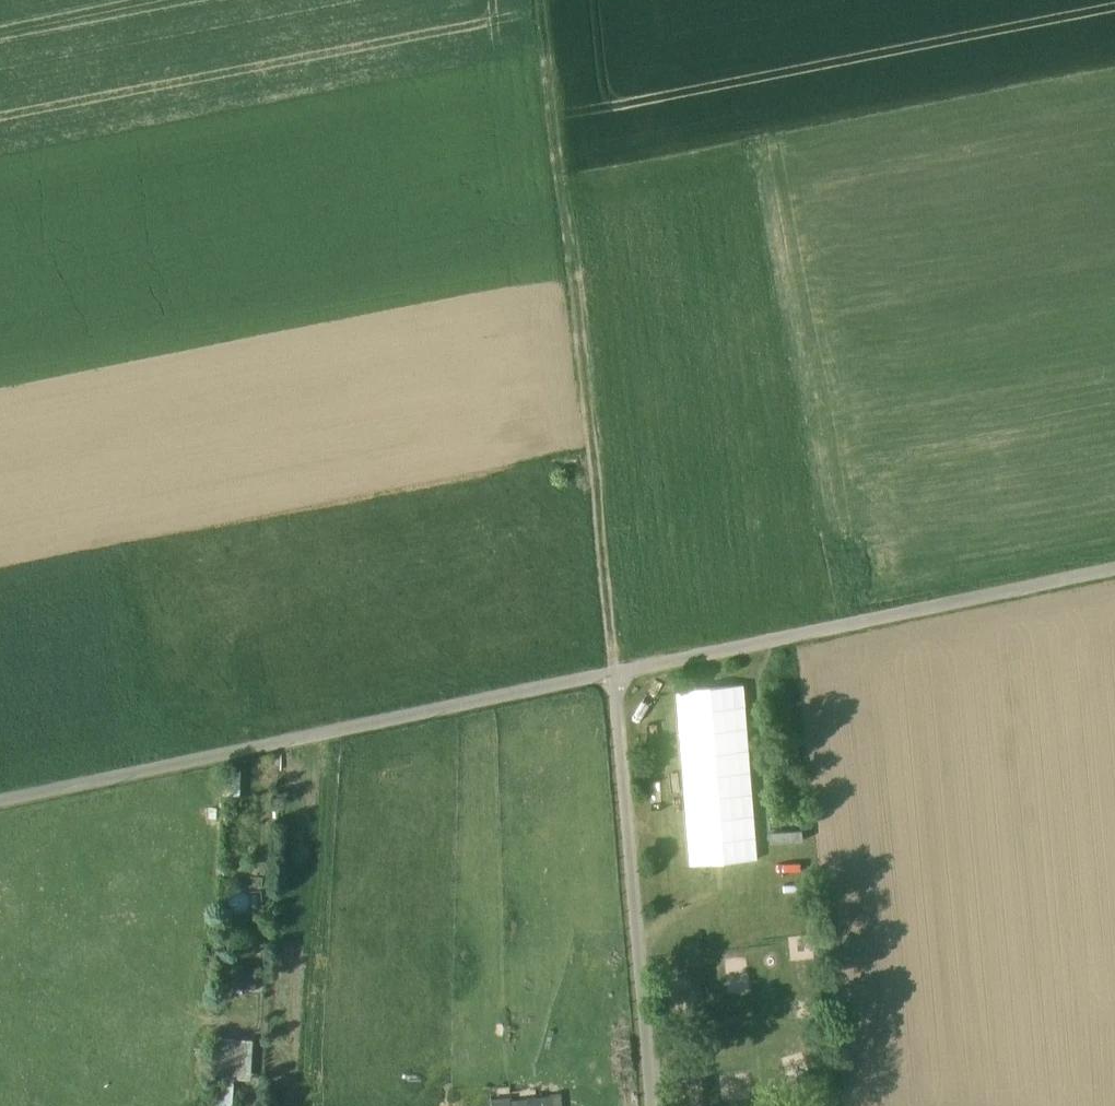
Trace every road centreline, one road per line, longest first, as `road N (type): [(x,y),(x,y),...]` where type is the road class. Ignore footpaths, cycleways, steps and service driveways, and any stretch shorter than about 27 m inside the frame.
road 1 (track): [(0,799),(1114,570)]
road 2 (track): [(615,673),(539,0)]
road 3 (residential): [(615,673),(652,1105)]

